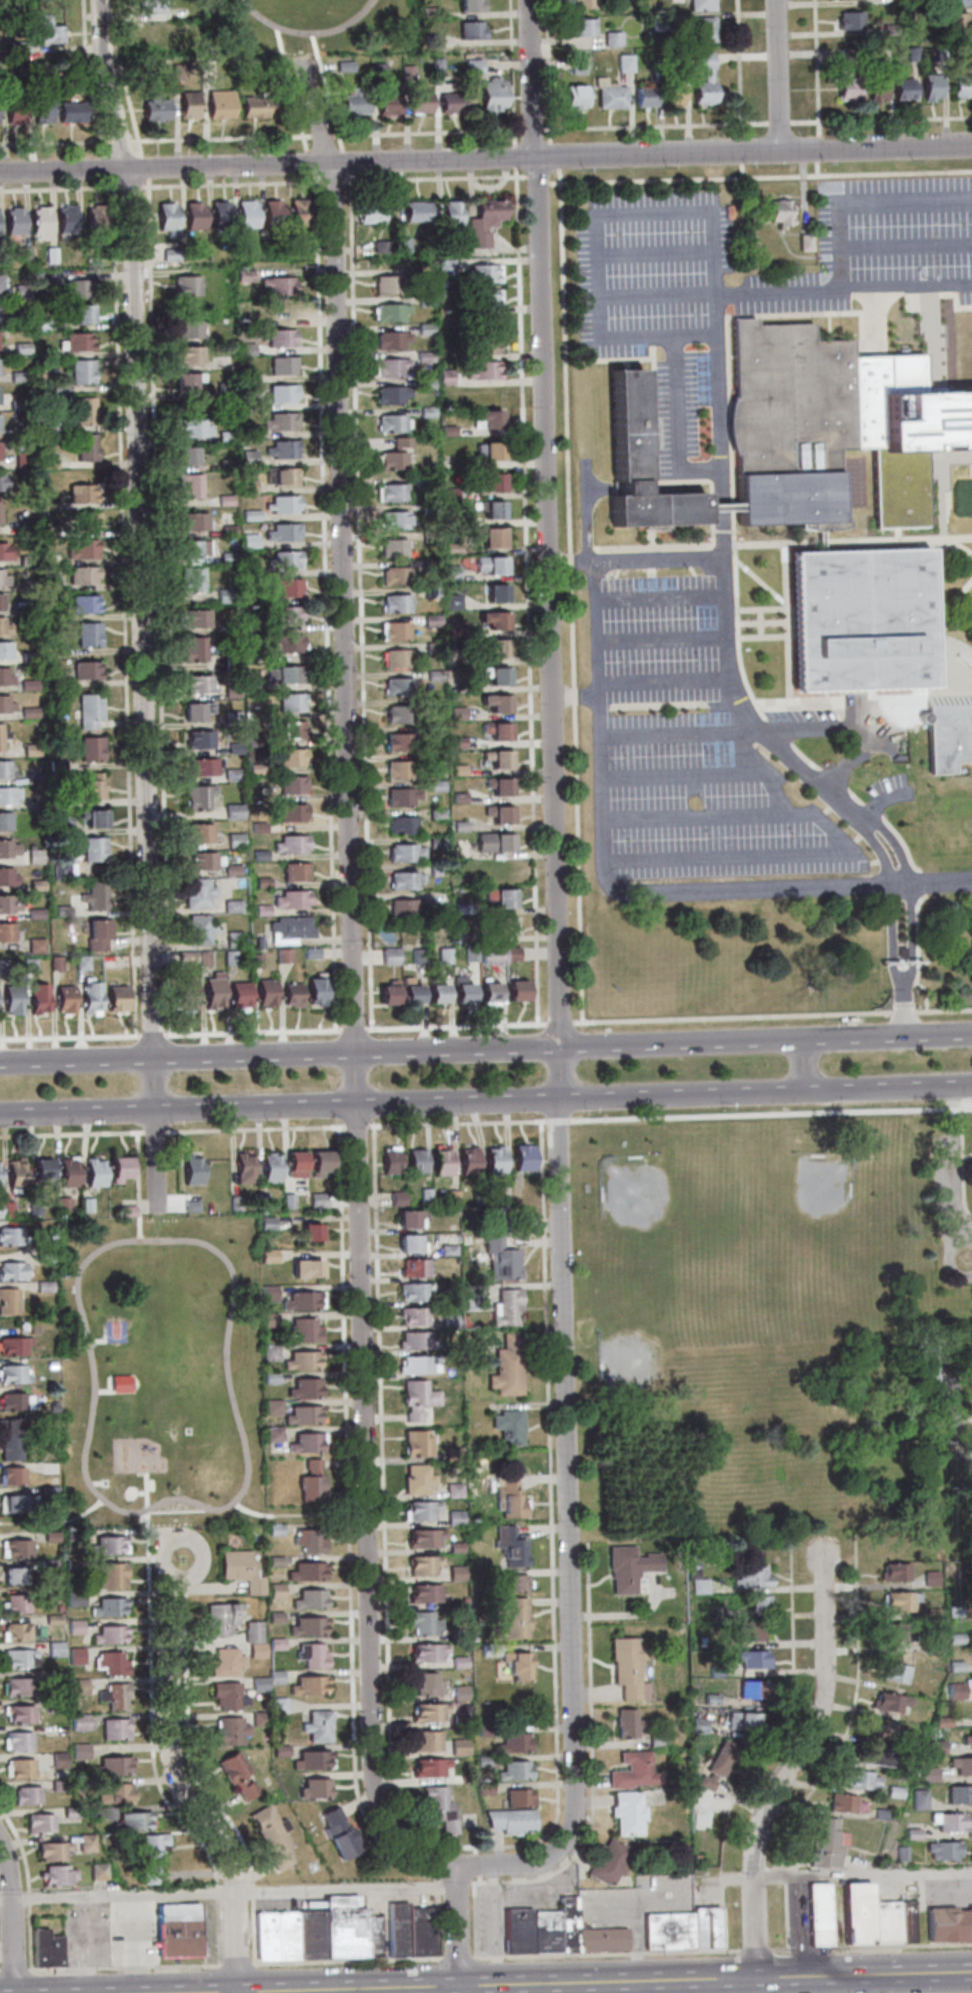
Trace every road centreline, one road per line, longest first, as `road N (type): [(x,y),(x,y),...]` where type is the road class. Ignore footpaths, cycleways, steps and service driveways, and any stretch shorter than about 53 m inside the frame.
road 1 (residential): [(458,1865),(422,1854),(394,1831),(370,1770),(331,183),(302,60)]
road 2 (residential): [(154,1213),(130,189),(104,79),(100,0)]
road 3 (residential): [(557,1048),(528,0)]
road 4 (residential): [(971,146),(0,173)]
road 5 (residential): [(458,1865),(543,1861),(574,1831),(557,1099)]
road 6 (secondary): [(557,1048),(0,1064)]
road 7 (secondary): [(0,1113),(557,1099)]
road 8 (residential): [(241,1992),(232,1859),(184,1800),(170,1763),(168,1582),(182,1557)]
road 9 (residential): [(762,1978),(764,1813),(806,1742),(823,1685),(819,1553)]
road 10 (secondary): [(736,1978),(463,1986)]
road 11 (secondary): [(463,1986),(202,1992)]
road 12 (secondary): [(557,1099),(808,1091)]
road 13 (secondary): [(807,1041),(557,1048)]
road 14 (secondary): [(971,1972),(736,1978)]
road 15 (secondary): [(808,1091),(971,1086)]
road 16 (residential): [(18,1992),(14,1878),(0,1841)]
road 17 (residential): [(779,152),(775,0)]
road 18 (residential): [(463,1992),(458,1865)]
road 19 (secondary): [(971,1035),(848,1040)]

